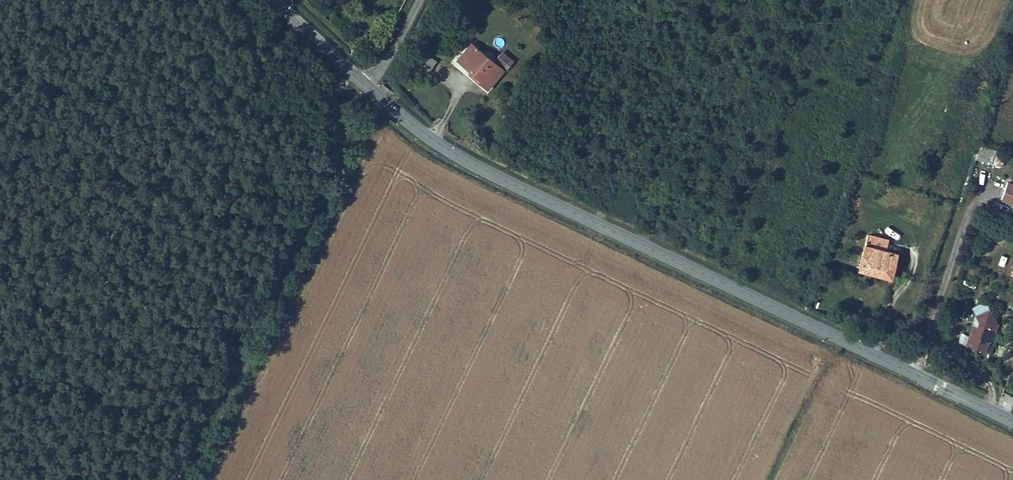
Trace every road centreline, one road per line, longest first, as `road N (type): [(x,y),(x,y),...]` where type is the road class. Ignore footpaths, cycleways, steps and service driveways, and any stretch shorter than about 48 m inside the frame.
road 1 (tertiary): [(366,85),(455,155),(1012,421)]
road 2 (tertiary): [(273,0),(366,85)]

